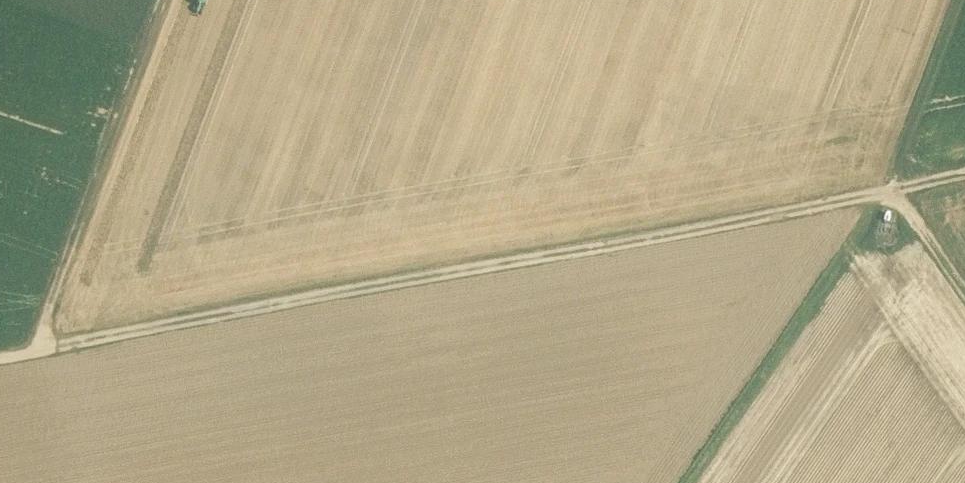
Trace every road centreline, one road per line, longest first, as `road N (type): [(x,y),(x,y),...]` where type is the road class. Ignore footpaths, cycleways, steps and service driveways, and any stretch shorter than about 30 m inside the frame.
road 1 (track): [(964,176),(0,360)]
road 2 (track): [(167,0),(37,354)]
road 3 (track): [(885,193),(692,482)]
road 4 (track): [(964,293),(893,192),(964,0)]
road 5 (track): [(70,482),(45,352)]

